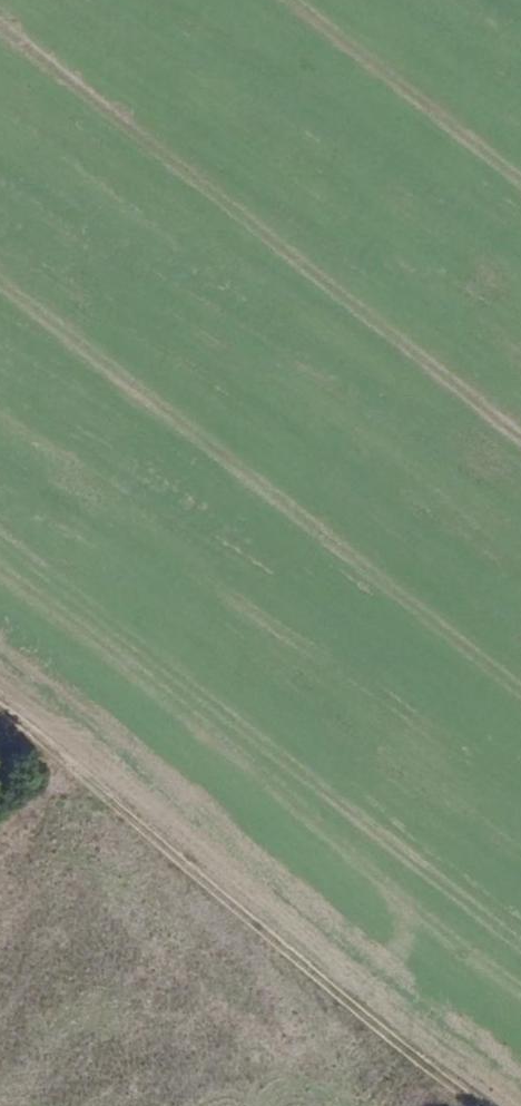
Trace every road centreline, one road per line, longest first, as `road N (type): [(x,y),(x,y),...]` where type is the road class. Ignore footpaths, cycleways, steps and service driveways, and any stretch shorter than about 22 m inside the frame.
road 1 (track): [(495,1105),(325,982),(0,713)]

